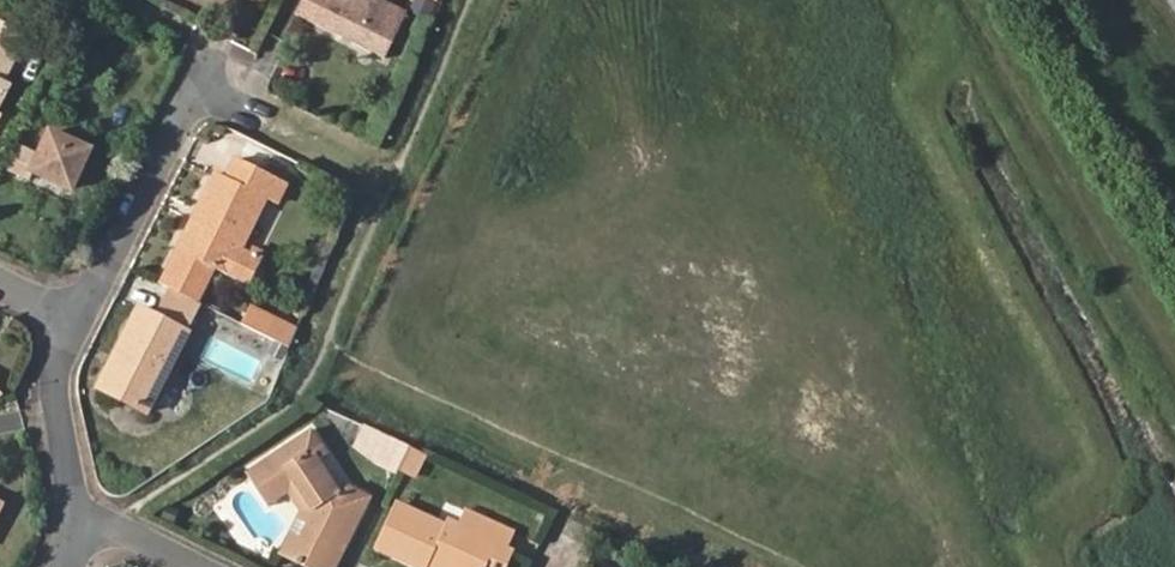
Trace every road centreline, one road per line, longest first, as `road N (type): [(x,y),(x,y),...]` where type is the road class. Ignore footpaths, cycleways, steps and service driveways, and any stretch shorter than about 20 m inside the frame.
road 1 (track): [(77,535),(290,383),(461,0)]
road 2 (residential): [(73,317),(195,91)]
road 3 (residential): [(77,535),(58,413),(58,359),(73,317)]
road 4 (track): [(195,91),(382,170)]
road 5 (residential): [(77,535),(132,538),(193,566)]

